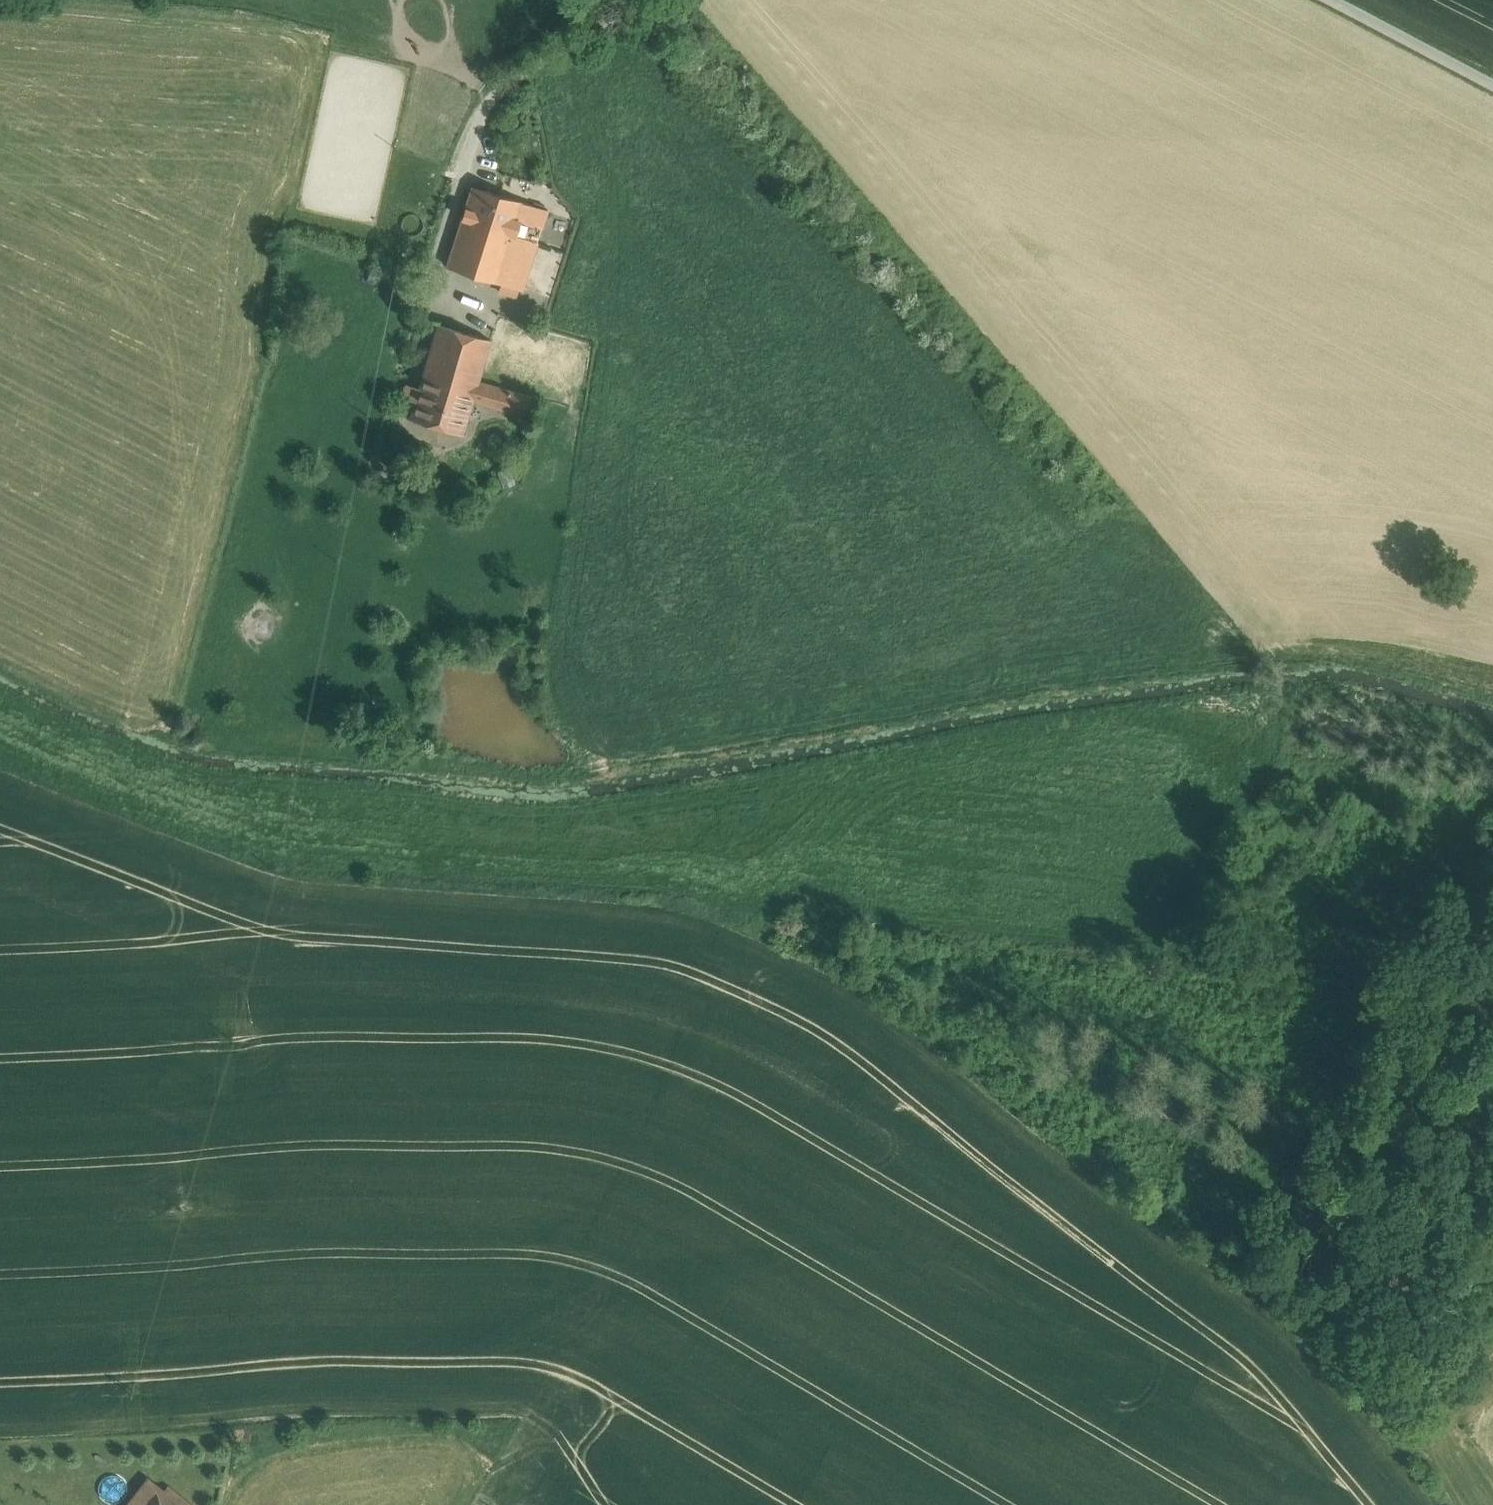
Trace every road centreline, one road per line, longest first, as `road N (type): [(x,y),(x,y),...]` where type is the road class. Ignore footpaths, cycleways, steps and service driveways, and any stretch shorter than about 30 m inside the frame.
road 1 (unclassified): [(1492,78),(1342,0)]

